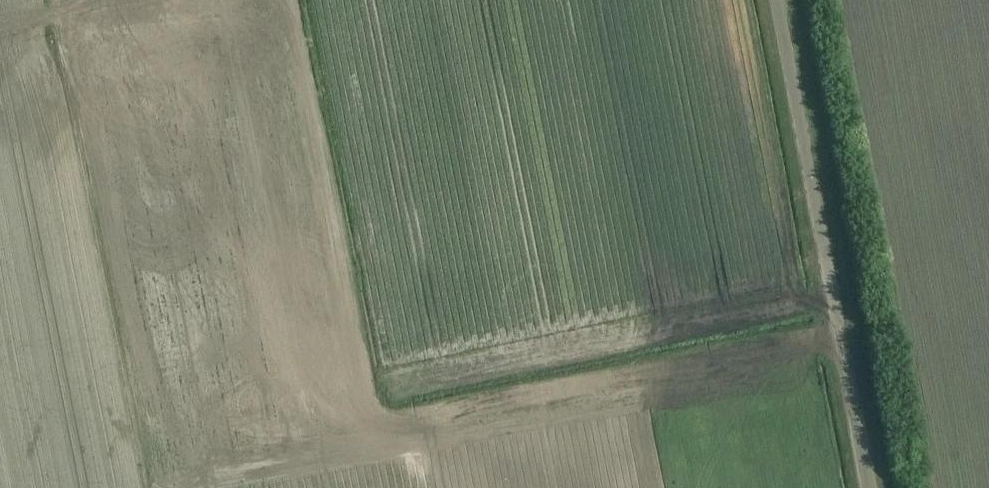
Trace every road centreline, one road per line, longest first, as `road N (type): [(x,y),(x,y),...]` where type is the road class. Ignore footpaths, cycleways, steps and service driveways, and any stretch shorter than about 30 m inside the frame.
road 1 (unclassified): [(868,487),(778,0)]

